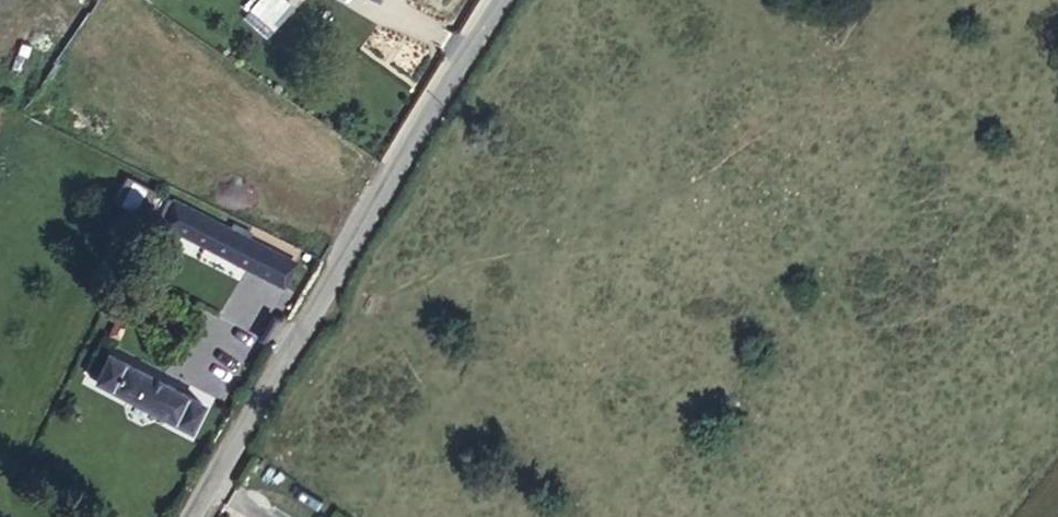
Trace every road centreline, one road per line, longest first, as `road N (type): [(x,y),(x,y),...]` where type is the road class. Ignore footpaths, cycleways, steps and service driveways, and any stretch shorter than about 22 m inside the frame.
road 1 (unclassified): [(185,516),(413,129),(505,0)]

